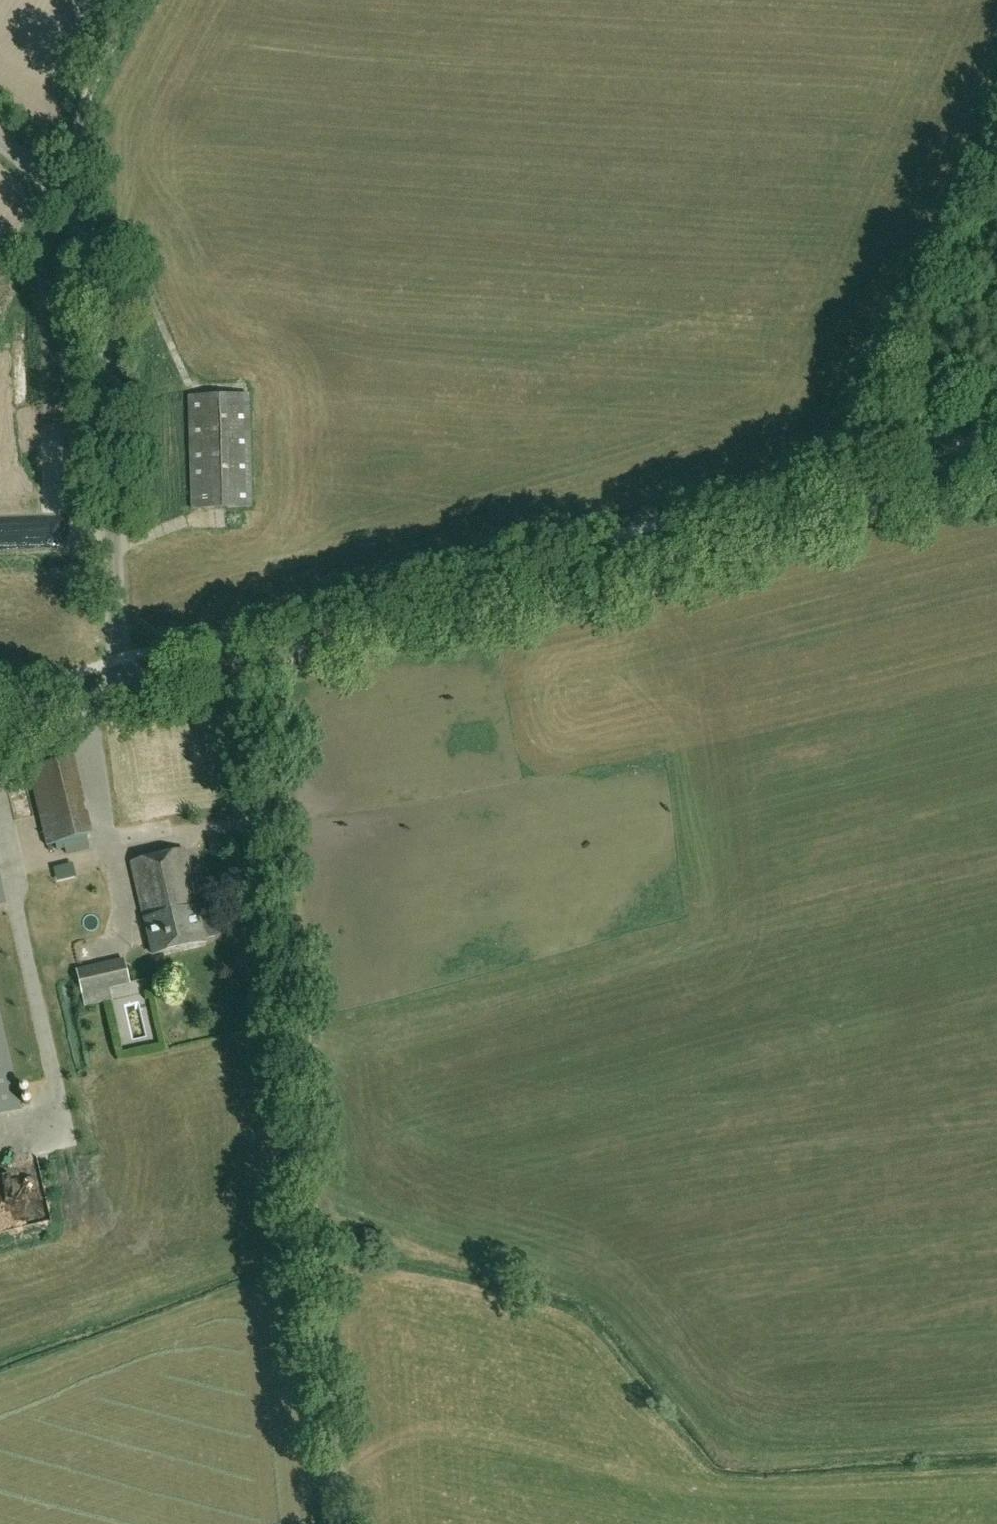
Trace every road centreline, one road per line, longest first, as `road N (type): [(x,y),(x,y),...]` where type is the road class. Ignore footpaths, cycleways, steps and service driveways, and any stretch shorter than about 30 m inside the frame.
road 1 (unclassified): [(330,1523),(262,658)]
road 2 (tertiary): [(262,658),(996,466)]
road 3 (tertiary): [(120,693),(95,229),(62,171),(0,121)]
road 4 (tertiary): [(120,693),(262,658)]
road 5 (tertiary): [(0,724),(120,693)]

